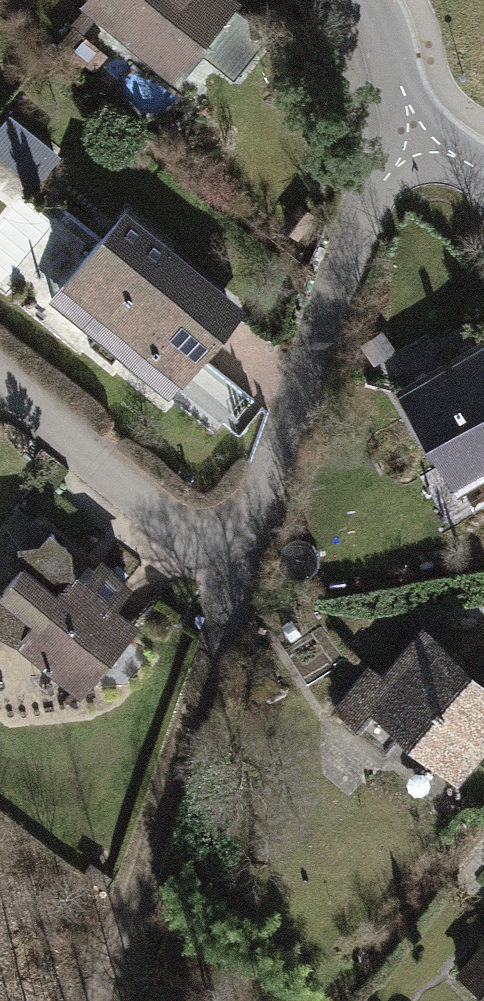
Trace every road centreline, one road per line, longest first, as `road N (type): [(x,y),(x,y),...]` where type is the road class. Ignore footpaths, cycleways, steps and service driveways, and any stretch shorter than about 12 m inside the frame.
road 1 (residential): [(418,140),(369,204),(239,575),(0,377)]
road 2 (track): [(95,1000),(239,575)]
road 3 (residential): [(365,0),(418,140)]

